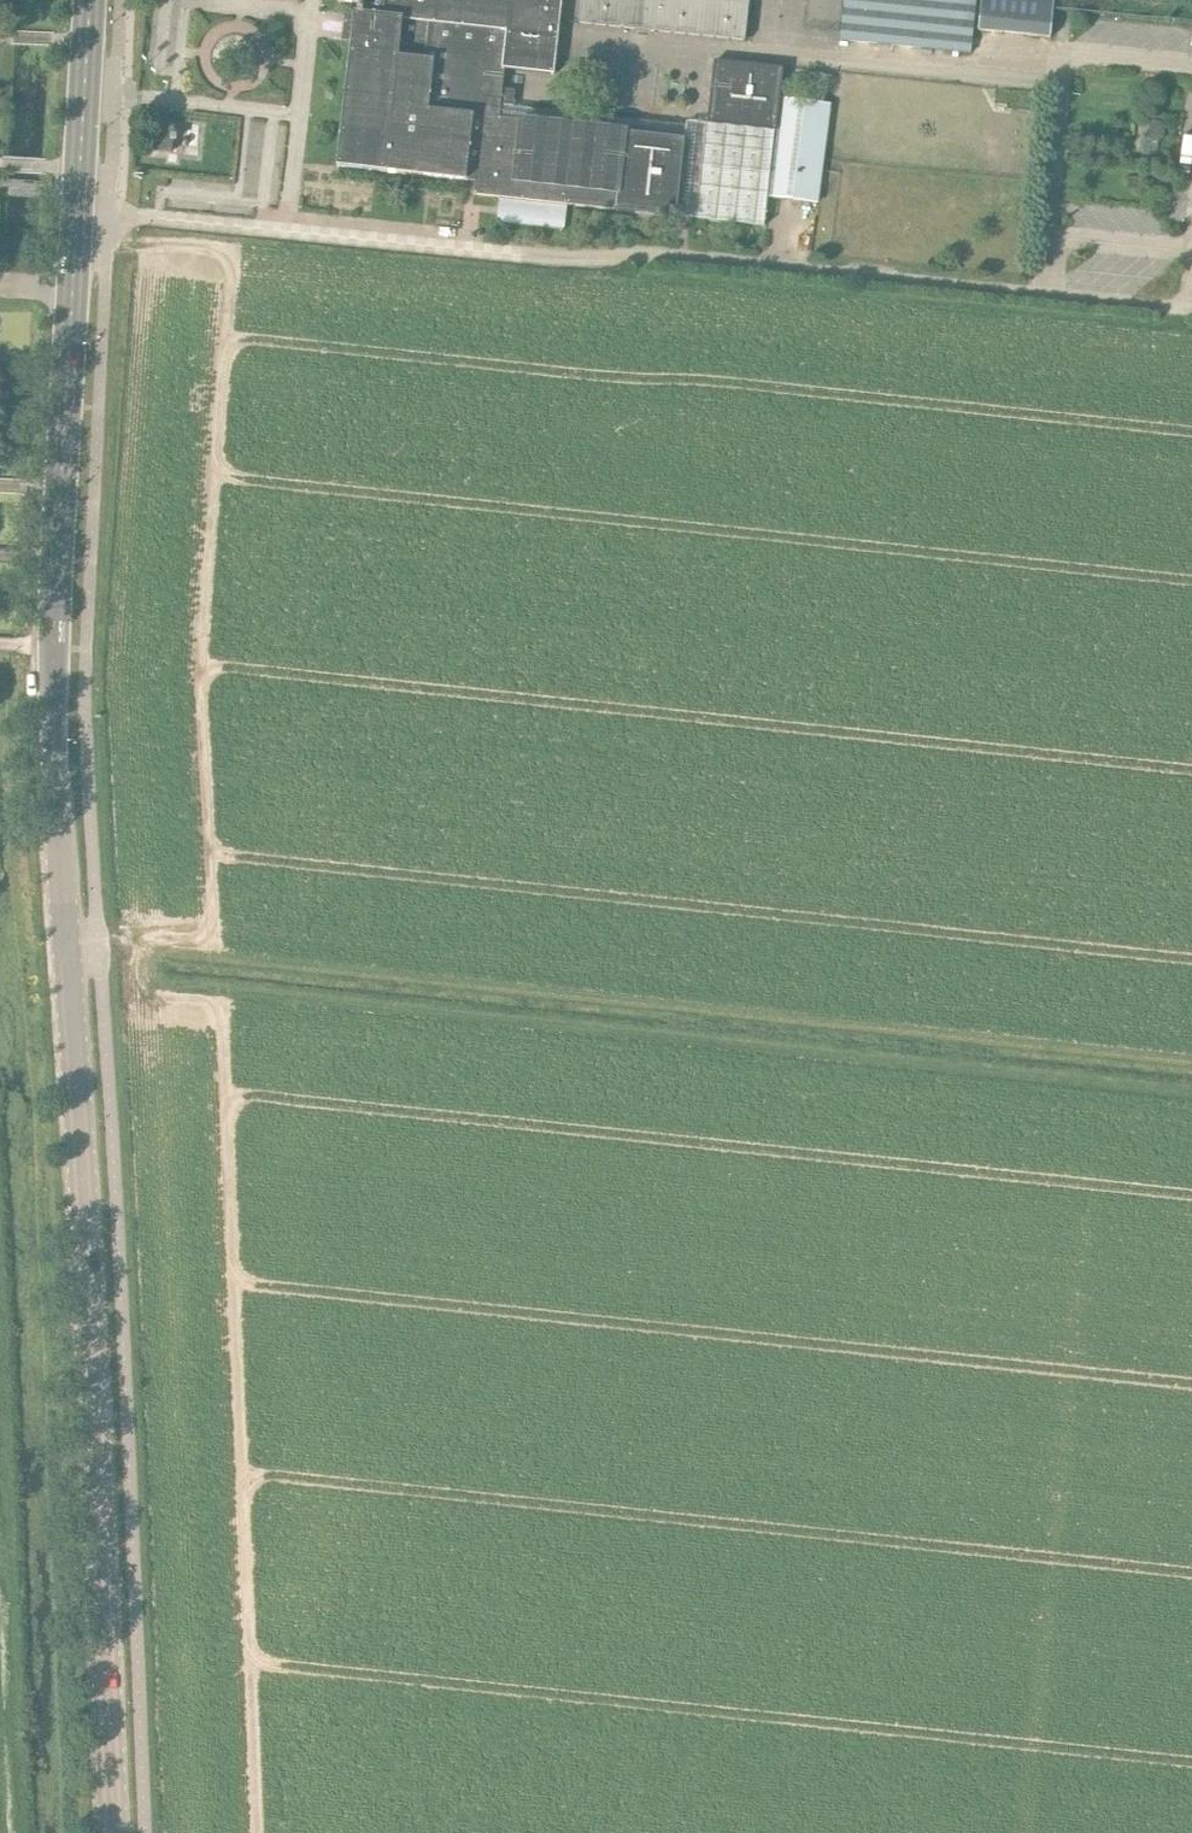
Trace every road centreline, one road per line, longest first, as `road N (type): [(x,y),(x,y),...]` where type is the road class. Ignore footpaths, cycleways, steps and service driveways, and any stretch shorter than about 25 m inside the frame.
road 1 (secondary): [(113,1832),(90,1288),(52,718),(89,0)]

